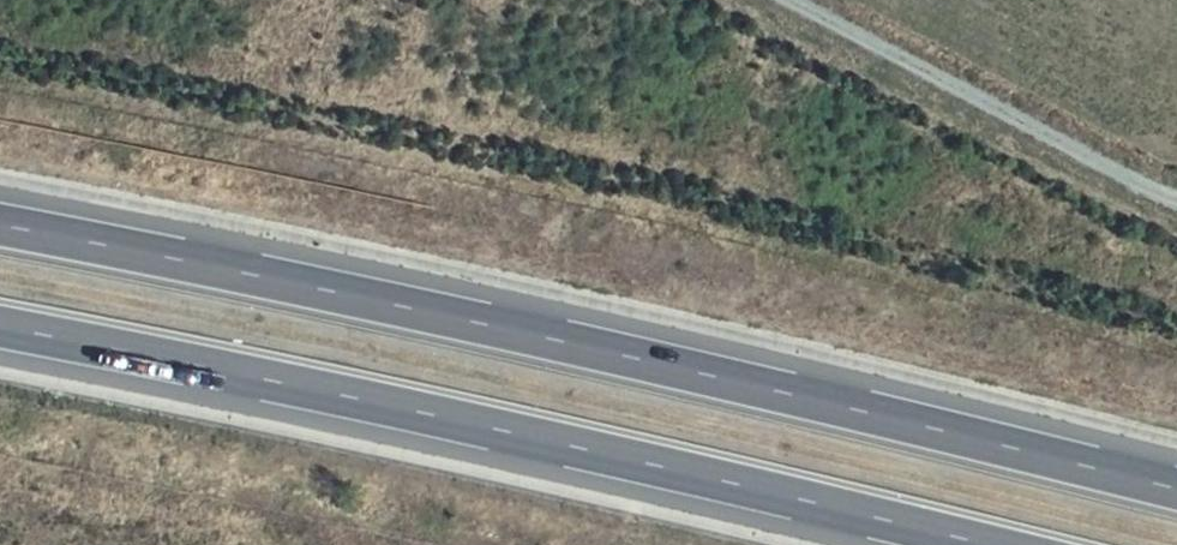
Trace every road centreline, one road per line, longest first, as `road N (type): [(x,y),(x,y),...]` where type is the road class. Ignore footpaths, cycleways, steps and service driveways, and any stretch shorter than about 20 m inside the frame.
road 1 (motorway): [(1176,464),(357,265),(0,203)]
road 2 (motorway): [(0,316),(1049,544)]
road 3 (track): [(791,0),(1176,199)]

